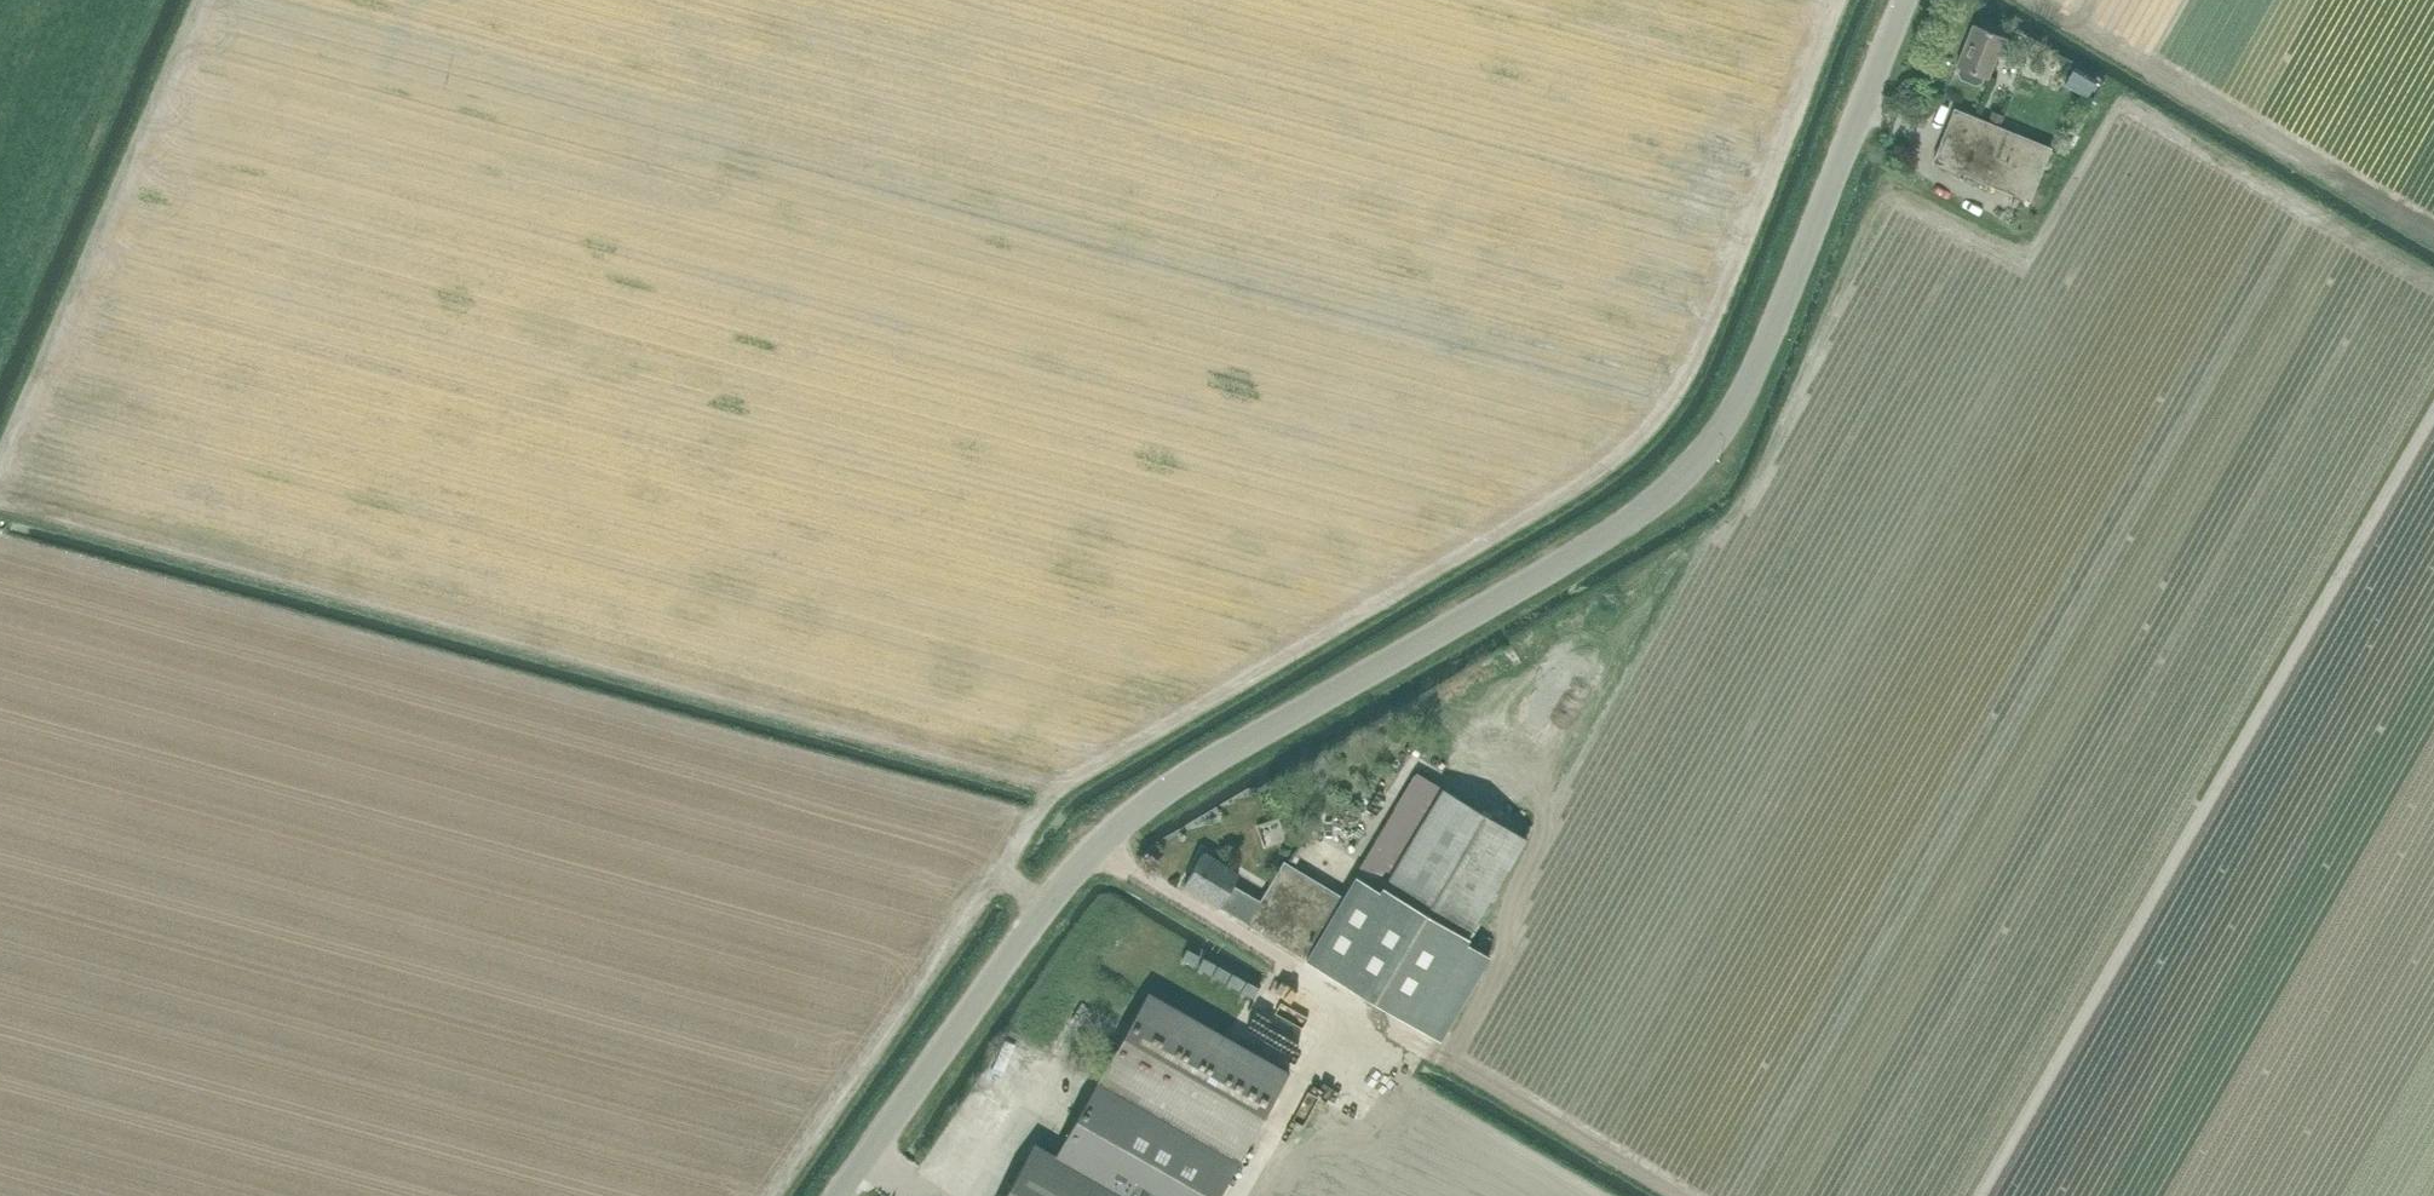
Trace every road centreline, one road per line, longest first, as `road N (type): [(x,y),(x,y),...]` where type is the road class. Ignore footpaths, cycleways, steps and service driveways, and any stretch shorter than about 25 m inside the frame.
road 1 (unclassified): [(840,1195),(1052,894),(1115,829),(1178,781),(1651,507),(1699,464),(1758,366),(1905,0)]

